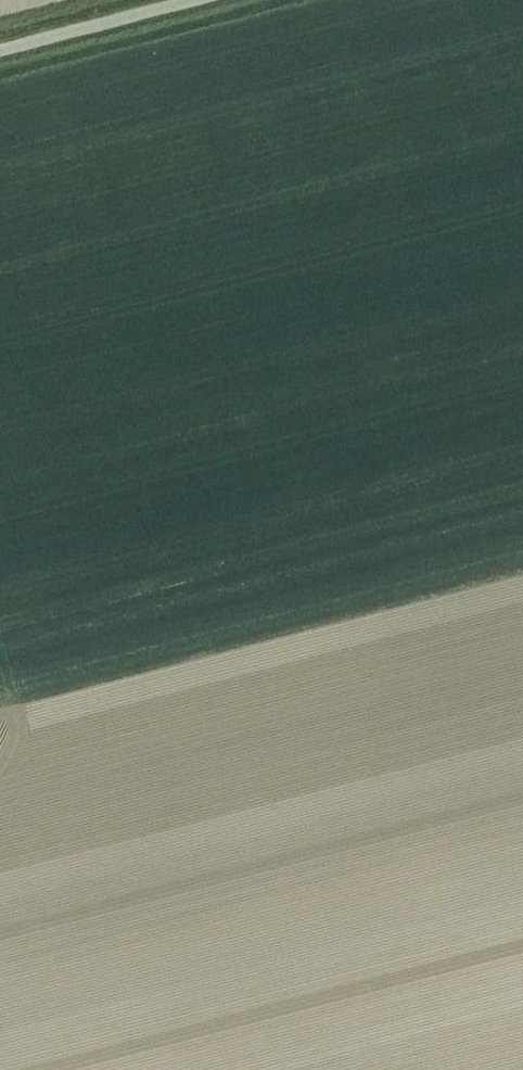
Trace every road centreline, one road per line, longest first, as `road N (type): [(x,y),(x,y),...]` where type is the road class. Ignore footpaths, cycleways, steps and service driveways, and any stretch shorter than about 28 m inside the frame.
road 1 (unclassified): [(0,51),(196,0)]

